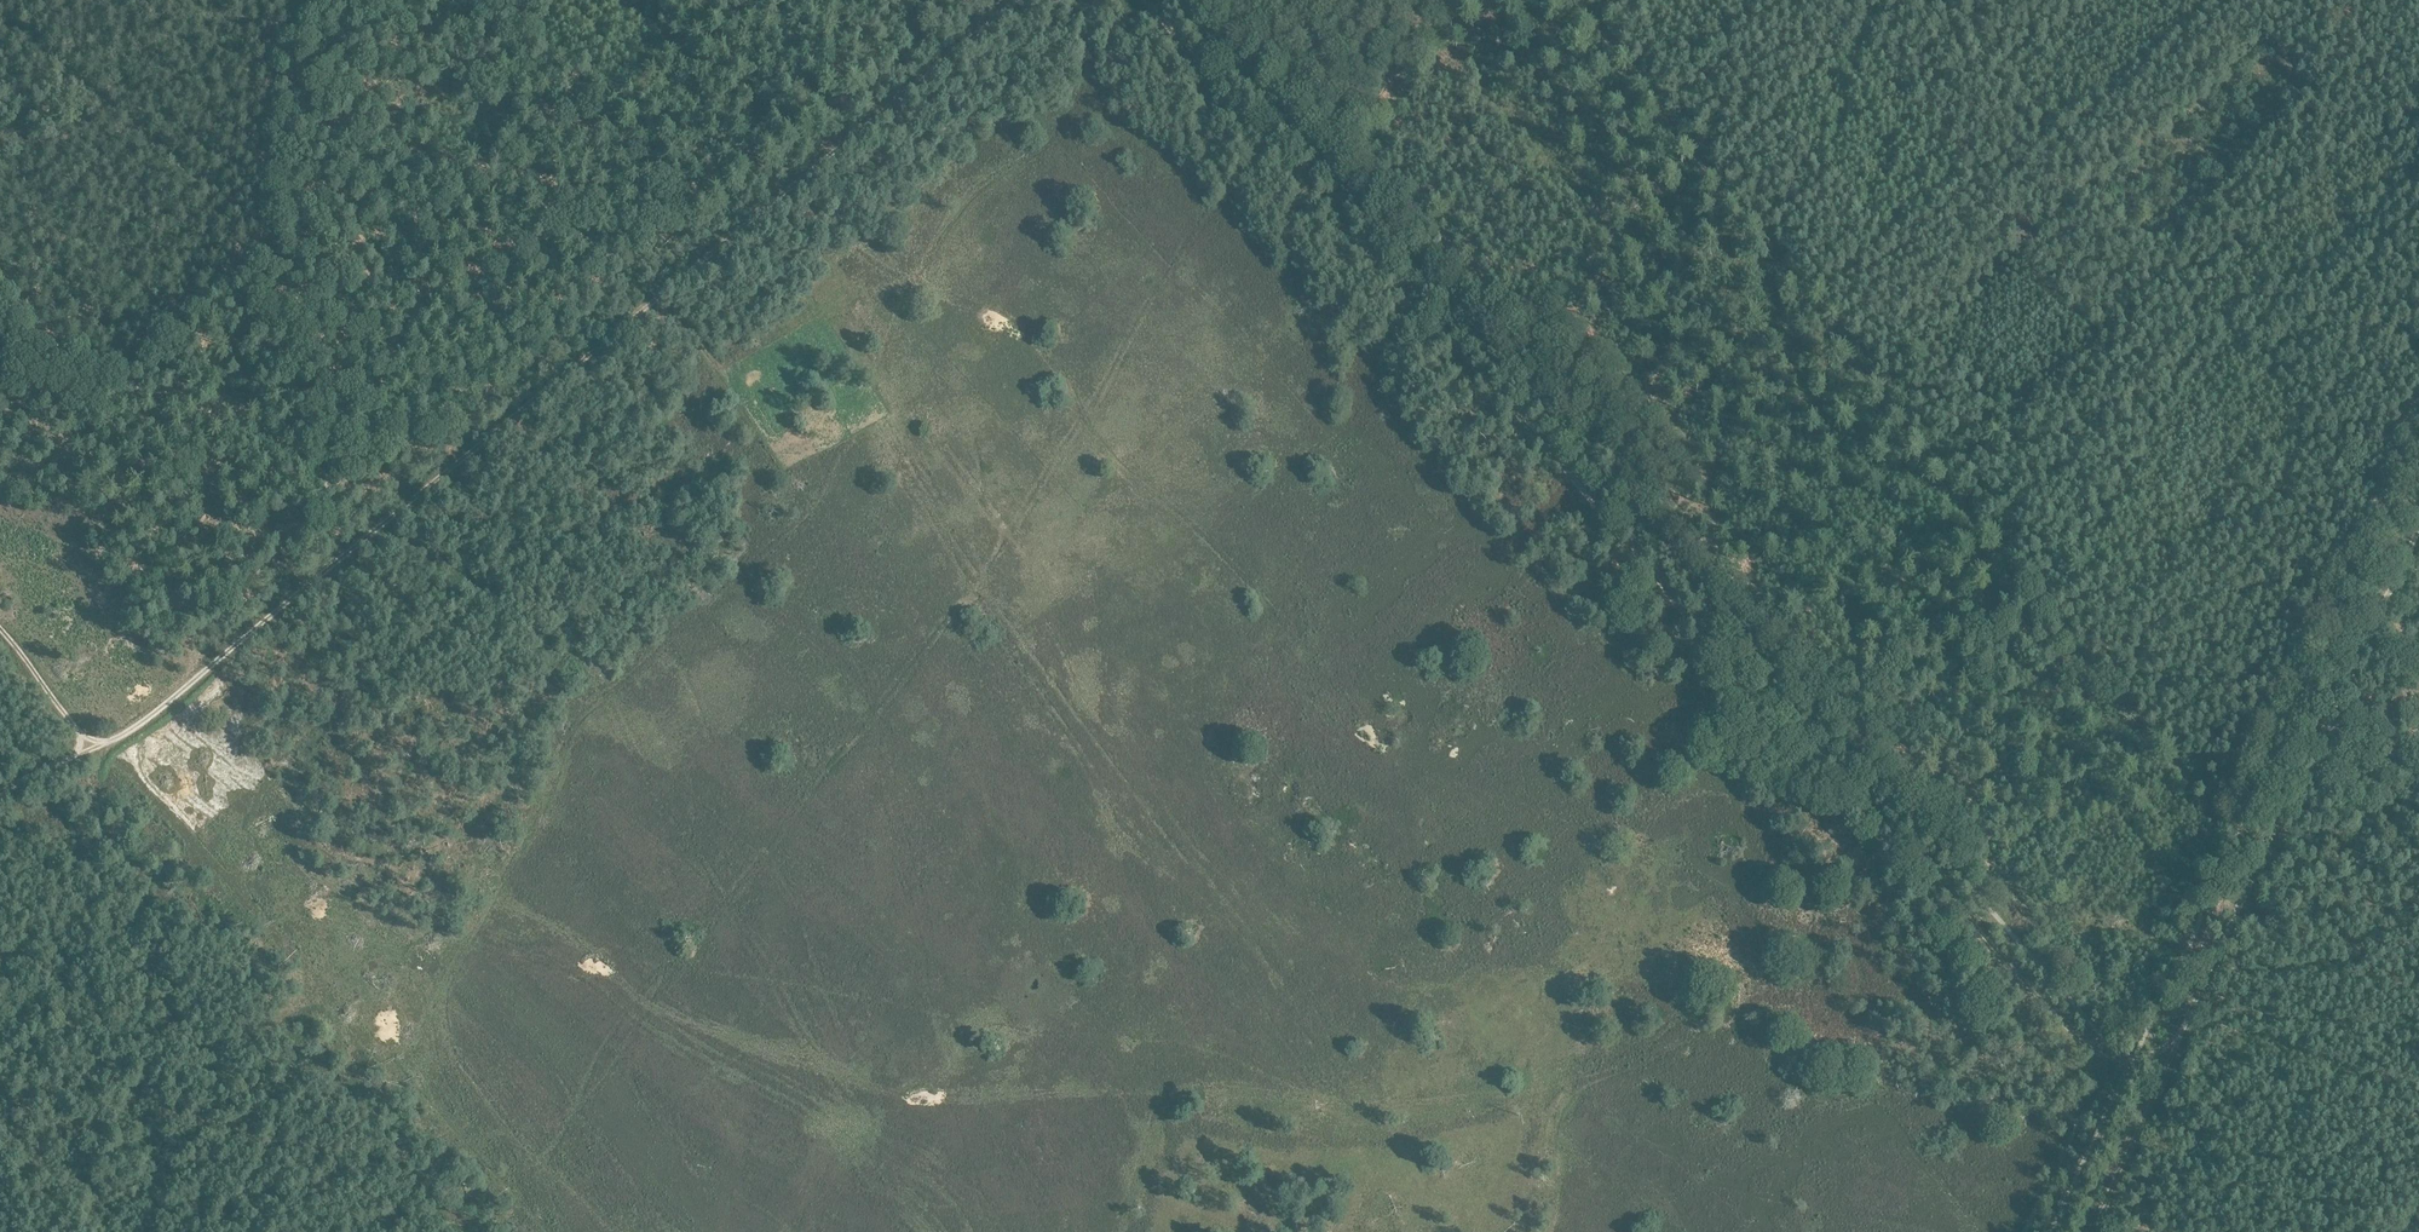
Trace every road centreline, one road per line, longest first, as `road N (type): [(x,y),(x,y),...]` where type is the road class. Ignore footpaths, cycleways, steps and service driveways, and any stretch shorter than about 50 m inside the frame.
road 1 (track): [(1145,0),(1675,600),(2033,993),(2108,1058)]
road 2 (track): [(1014,0),(149,718),(0,793)]
road 3 (track): [(1567,0),(1993,549),(2151,738),(2230,821),(2270,841)]
road 4 (track): [(2418,522),(2166,1068)]
road 5 (track): [(337,561),(265,179),(270,112),(297,0)]
road 6 (track): [(0,475),(256,261),(271,234)]
road 7 (track): [(0,18),(271,234)]
road 8 (track): [(2025,1231),(2108,1058)]
road 9 (track): [(2294,0),(2418,143)]
road 10 (track): [(2166,1068),(2090,1231)]
road 11 (track): [(94,748),(0,629)]

